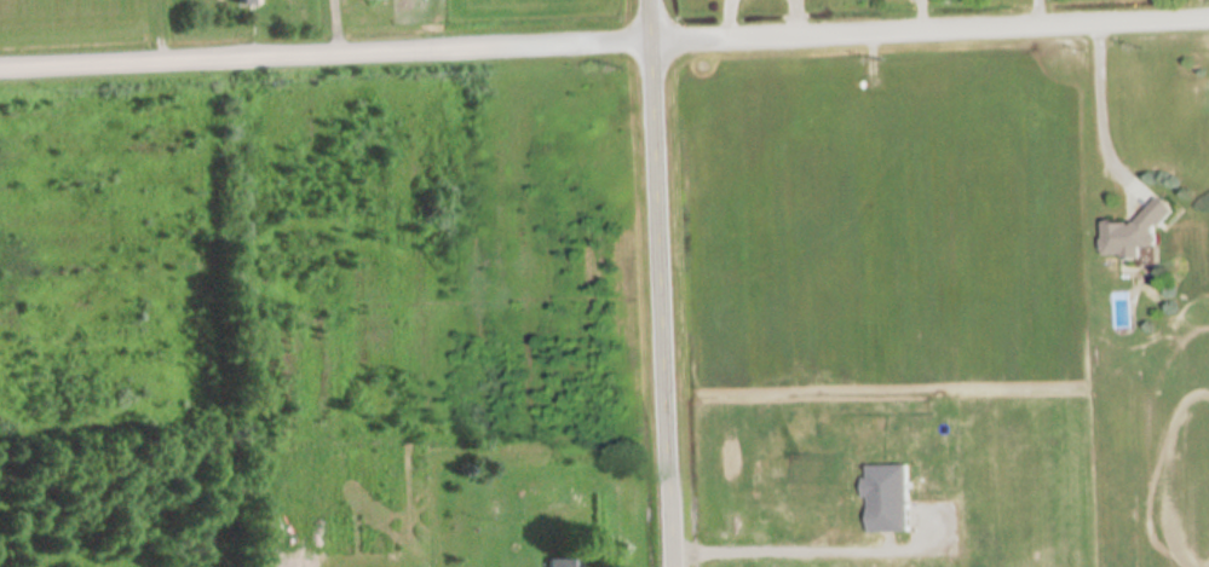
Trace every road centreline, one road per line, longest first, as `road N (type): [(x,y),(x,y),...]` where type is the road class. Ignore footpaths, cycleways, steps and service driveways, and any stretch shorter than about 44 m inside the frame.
road 1 (residential): [(0,68),(1208,22)]
road 2 (tertiary): [(648,0),(669,566)]

